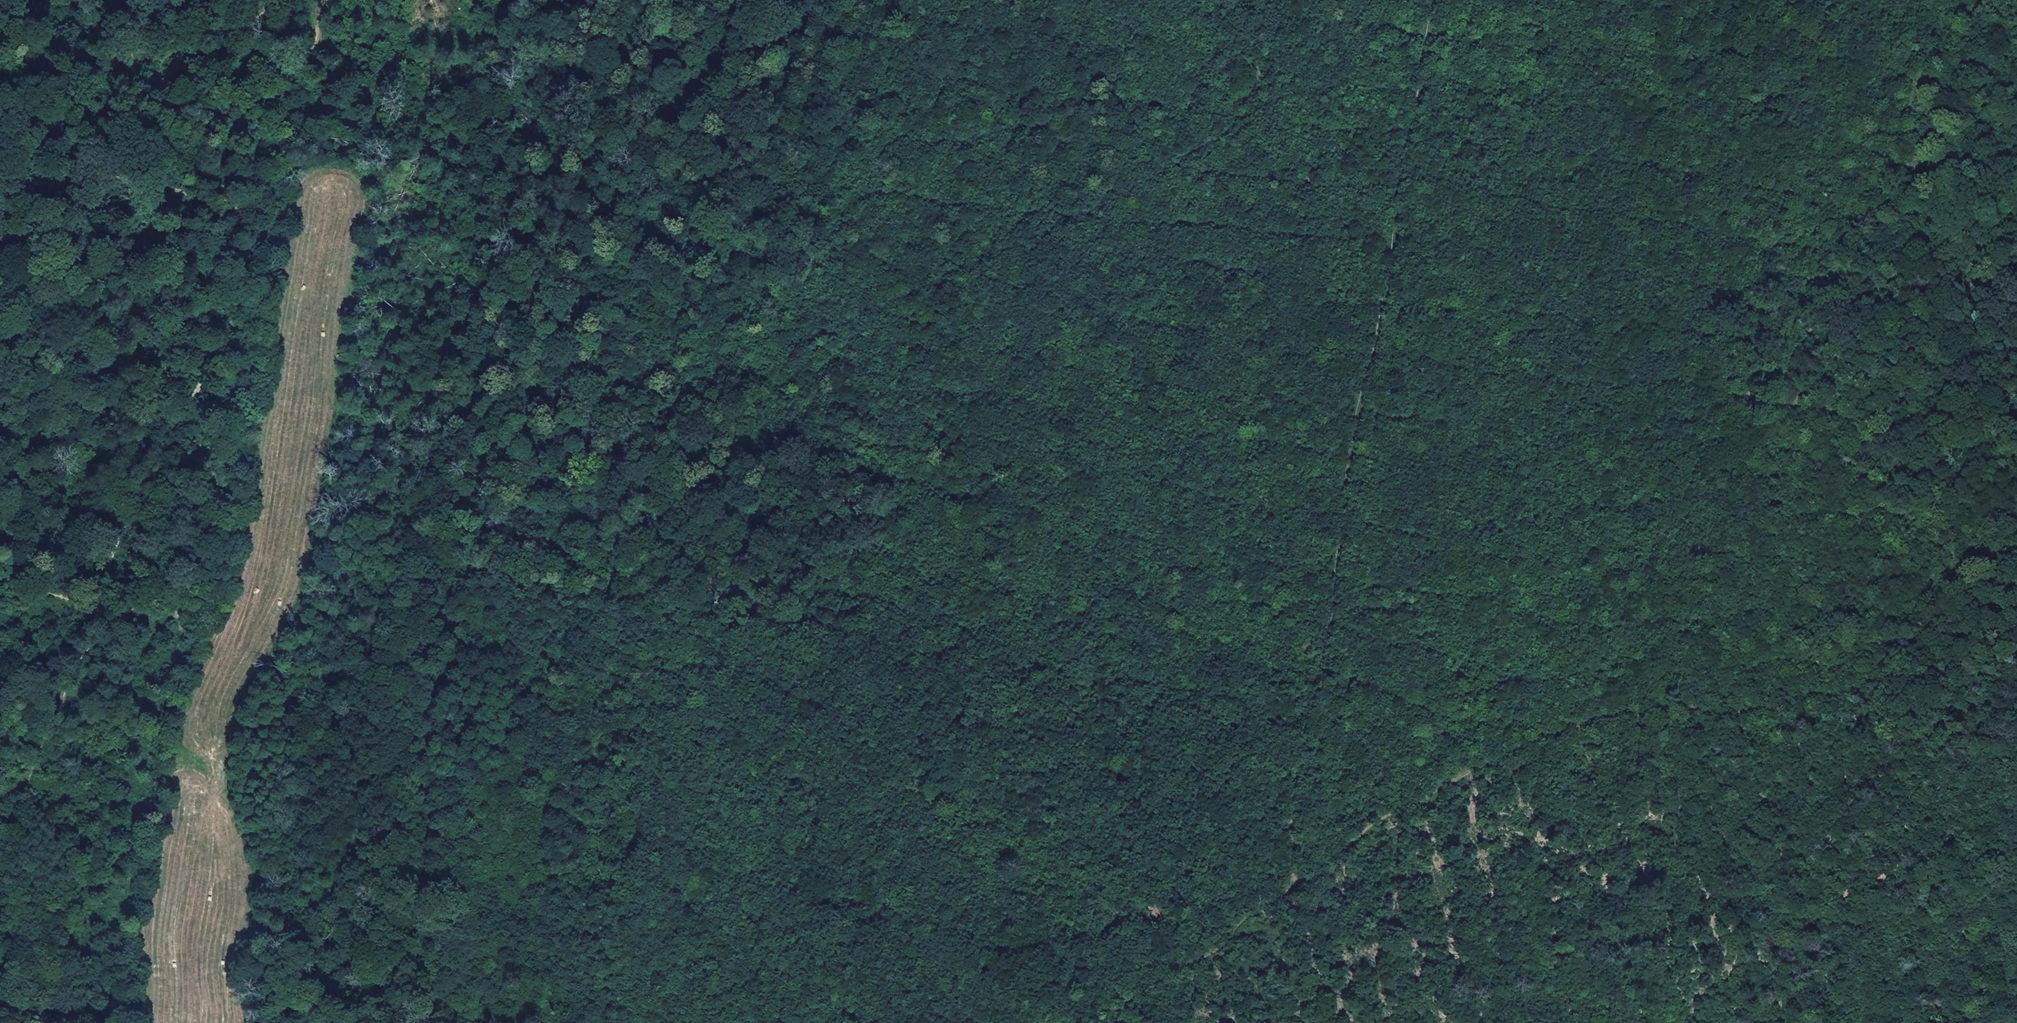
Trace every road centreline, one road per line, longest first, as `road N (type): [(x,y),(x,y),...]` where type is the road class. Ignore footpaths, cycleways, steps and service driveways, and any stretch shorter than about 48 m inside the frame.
road 1 (track): [(2016,589),(1908,670),(1808,693),(1590,720),(1414,801),(1299,884),(1324,613),(1428,0)]
road 2 (track): [(619,1022),(599,884),(598,823),(613,718),(610,523),(746,300),(846,166),(912,0)]
road 3 (track): [(274,29),(286,117),(240,303),(180,396),(0,859)]
road 4 (track): [(2016,121),(1889,341),(1890,419),(1928,472),(1969,507),(1997,484),(1989,433),(1941,382),(1950,343),(2003,286),(2016,288)]
road 5 (track): [(1299,884),(1078,1022)]

